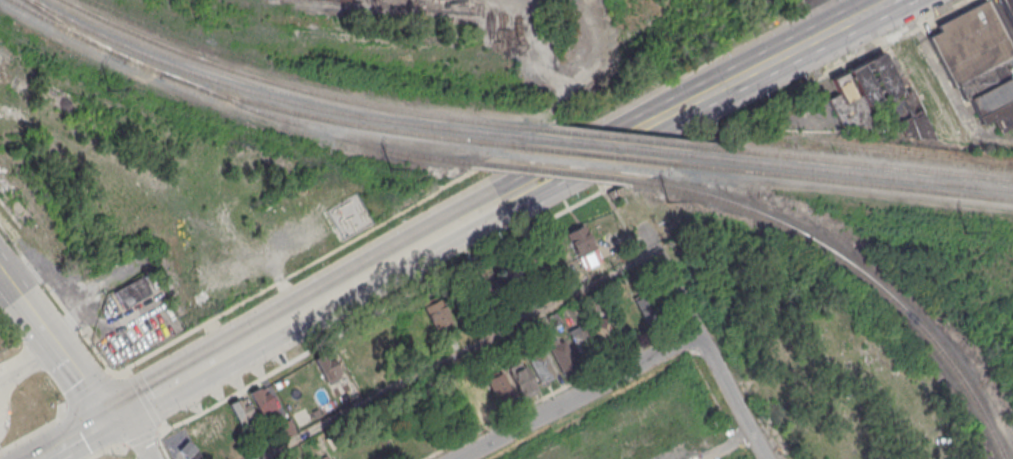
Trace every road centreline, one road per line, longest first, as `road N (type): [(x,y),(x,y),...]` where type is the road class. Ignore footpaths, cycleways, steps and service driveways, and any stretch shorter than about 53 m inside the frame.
road 1 (residential): [(699,333),(460,458)]
road 2 (residential): [(767,458),(643,224)]
road 3 (primary): [(507,208),(273,331)]
road 4 (primary): [(721,94),(507,208)]
road 5 (tertiary): [(117,416),(87,390),(0,275)]
road 6 (primary): [(855,20),(721,94)]
road 7 (primary): [(232,354),(117,416)]

